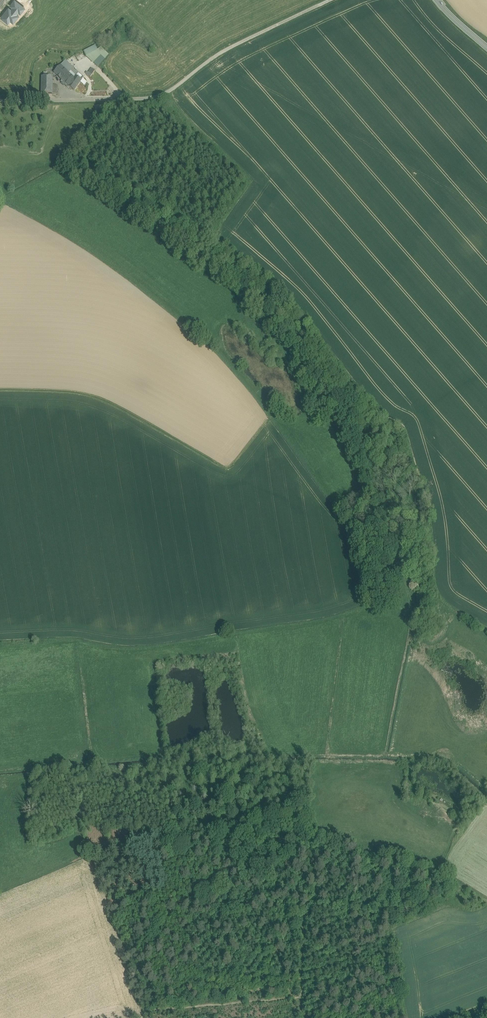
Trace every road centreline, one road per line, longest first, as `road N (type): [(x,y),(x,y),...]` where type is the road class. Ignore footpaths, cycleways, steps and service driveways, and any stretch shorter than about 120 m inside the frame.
road 1 (unclassified): [(0,101),(159,96),(229,48),(331,0)]
road 2 (track): [(266,420),(227,467),(92,394),(0,389)]
road 3 (track): [(301,999),(300,914),(392,901),(449,879),(486,902)]
road 4 (track): [(141,1017),(148,1009),(301,999),(301,1017)]

